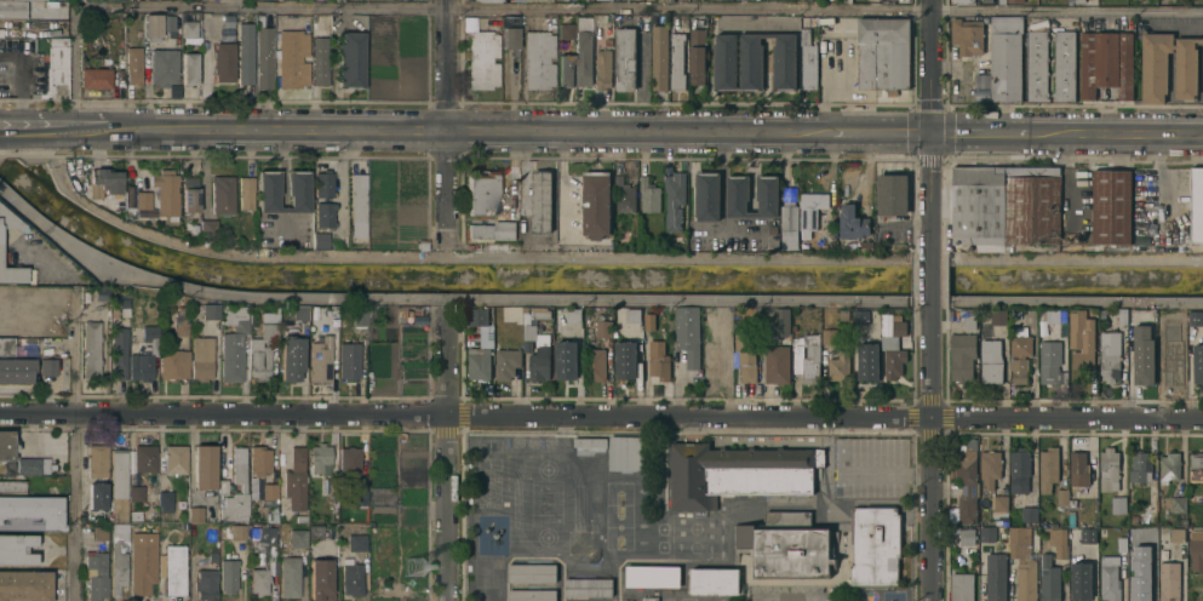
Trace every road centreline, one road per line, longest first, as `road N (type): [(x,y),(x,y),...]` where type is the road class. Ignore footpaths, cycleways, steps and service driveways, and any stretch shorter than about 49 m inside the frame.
road 1 (tertiary): [(0,138),(1202,133)]
road 2 (residential): [(0,416),(1202,421)]
road 3 (residential): [(929,319),(934,600)]
road 4 (residential): [(447,319),(447,600)]
road 5 (residential): [(933,0),(930,251)]
road 6 (residential): [(447,0),(446,246)]

